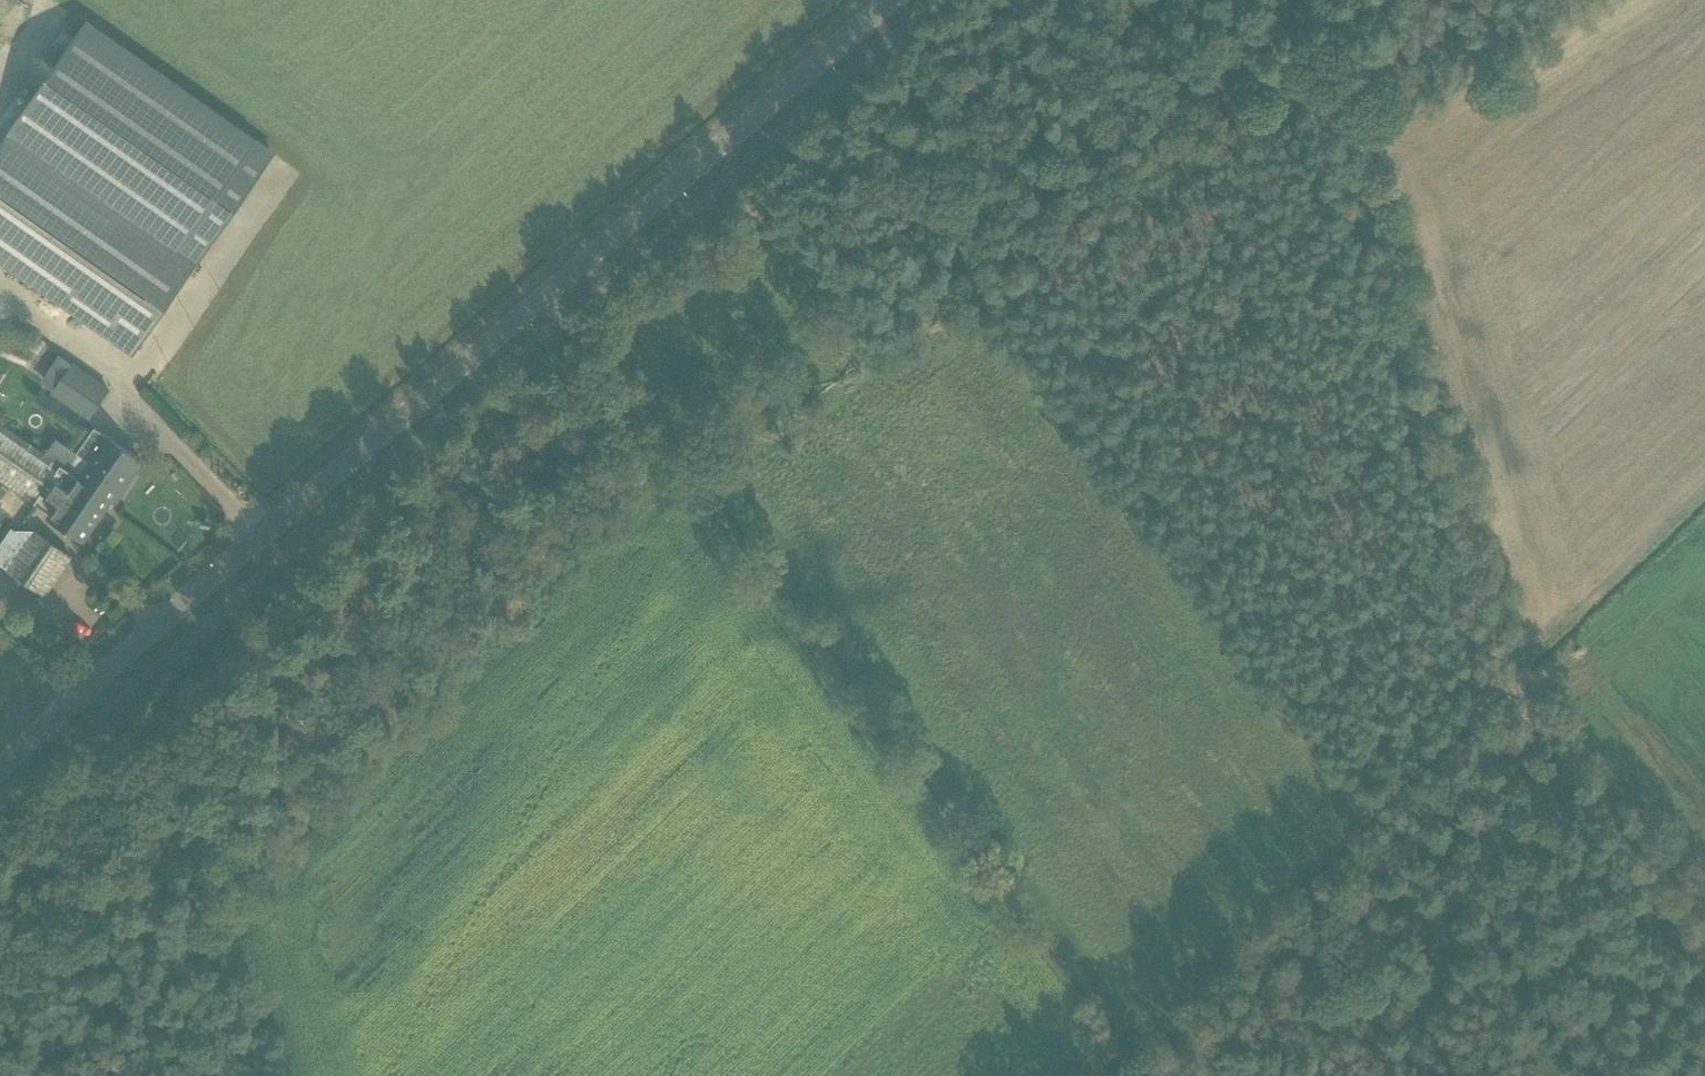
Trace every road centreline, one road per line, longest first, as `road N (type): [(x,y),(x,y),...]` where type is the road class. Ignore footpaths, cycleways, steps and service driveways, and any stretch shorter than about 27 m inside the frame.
road 1 (tertiary): [(0,779),(289,506),(894,0)]
road 2 (track): [(1172,1075),(707,462),(612,272),(594,254)]
road 3 (track): [(662,459),(544,295)]

